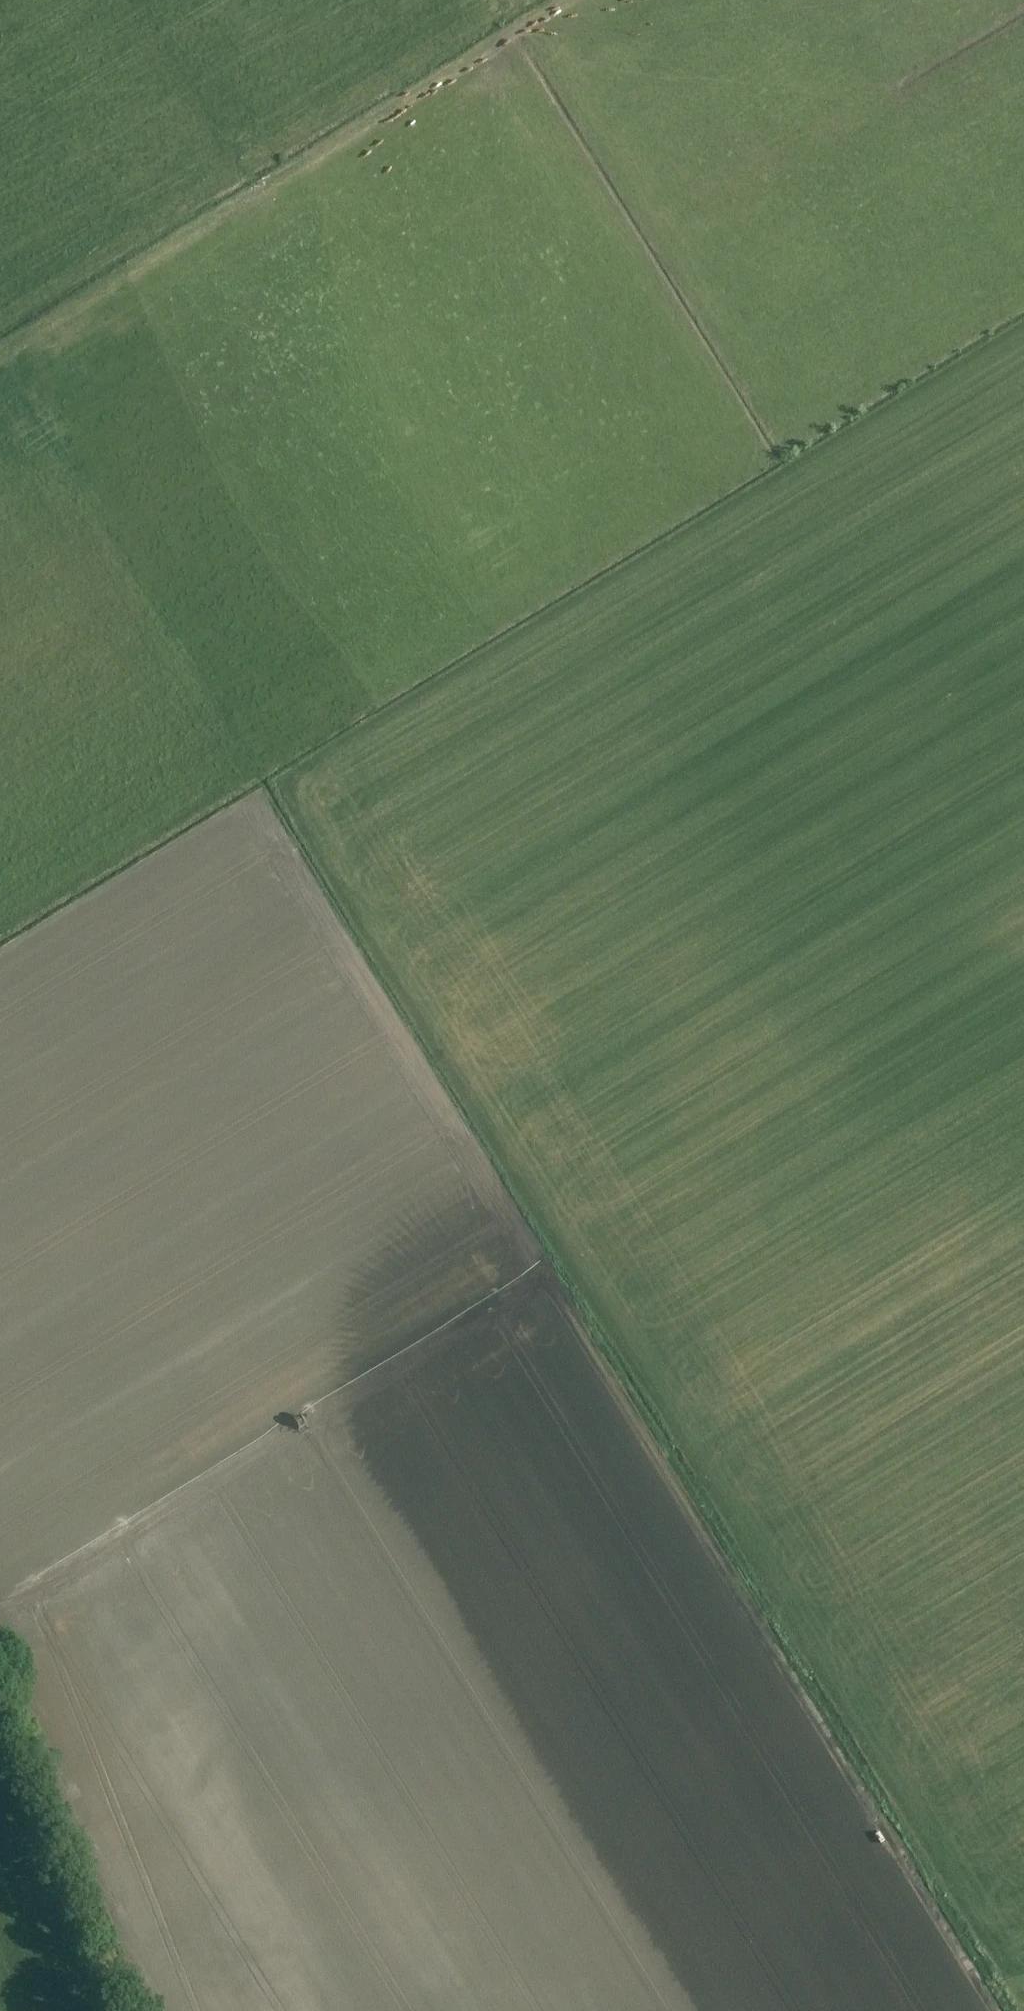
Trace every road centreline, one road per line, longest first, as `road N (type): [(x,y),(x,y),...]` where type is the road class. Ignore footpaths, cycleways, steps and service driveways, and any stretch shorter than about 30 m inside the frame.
road 1 (track): [(0,1717),(124,2010)]
road 2 (track): [(995,2010),(884,1831)]

